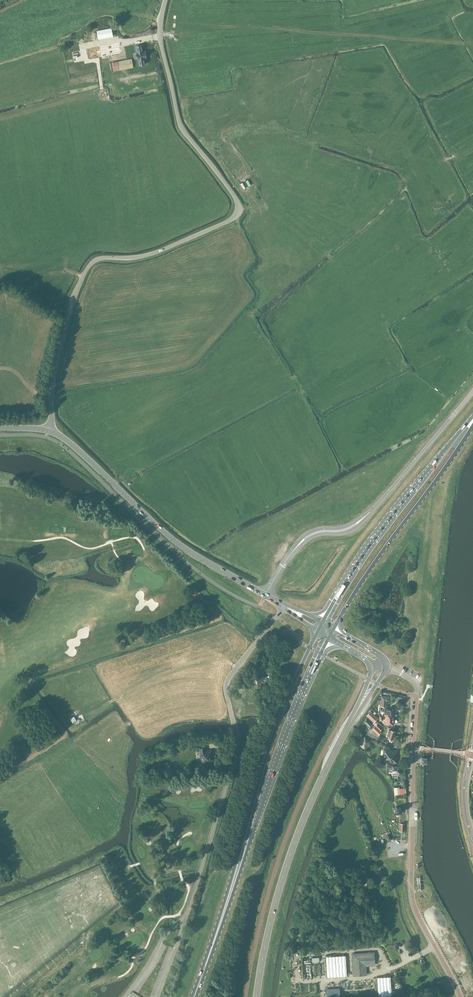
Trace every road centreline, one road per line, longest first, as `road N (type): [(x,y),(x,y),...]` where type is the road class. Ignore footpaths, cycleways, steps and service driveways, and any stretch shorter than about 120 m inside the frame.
road 1 (unclassified): [(48,431),(71,306),(89,267),(157,252),(227,222),(238,209),(180,124),(160,42),(165,0)]
road 2 (secondary): [(257,996),(295,843),(382,666)]
road 3 (track): [(160,35),(255,28),(472,43)]
road 4 (primary): [(319,630),(269,750),(220,924)]
road 5 (primary): [(220,924),(329,637)]
road 6 (unclassified): [(266,595),(304,540),(347,529),(370,512),(472,391)]
road 7 (tertiary): [(266,595),(170,538),(48,431)]
road 8 (track): [(244,658),(218,666),(211,699),(157,710),(17,780)]
road 9 (residential): [(461,996),(414,902),(414,748)]
road 10 (primary): [(472,417),(387,524),(323,623)]
road 11 (primary): [(333,629),(472,426)]

